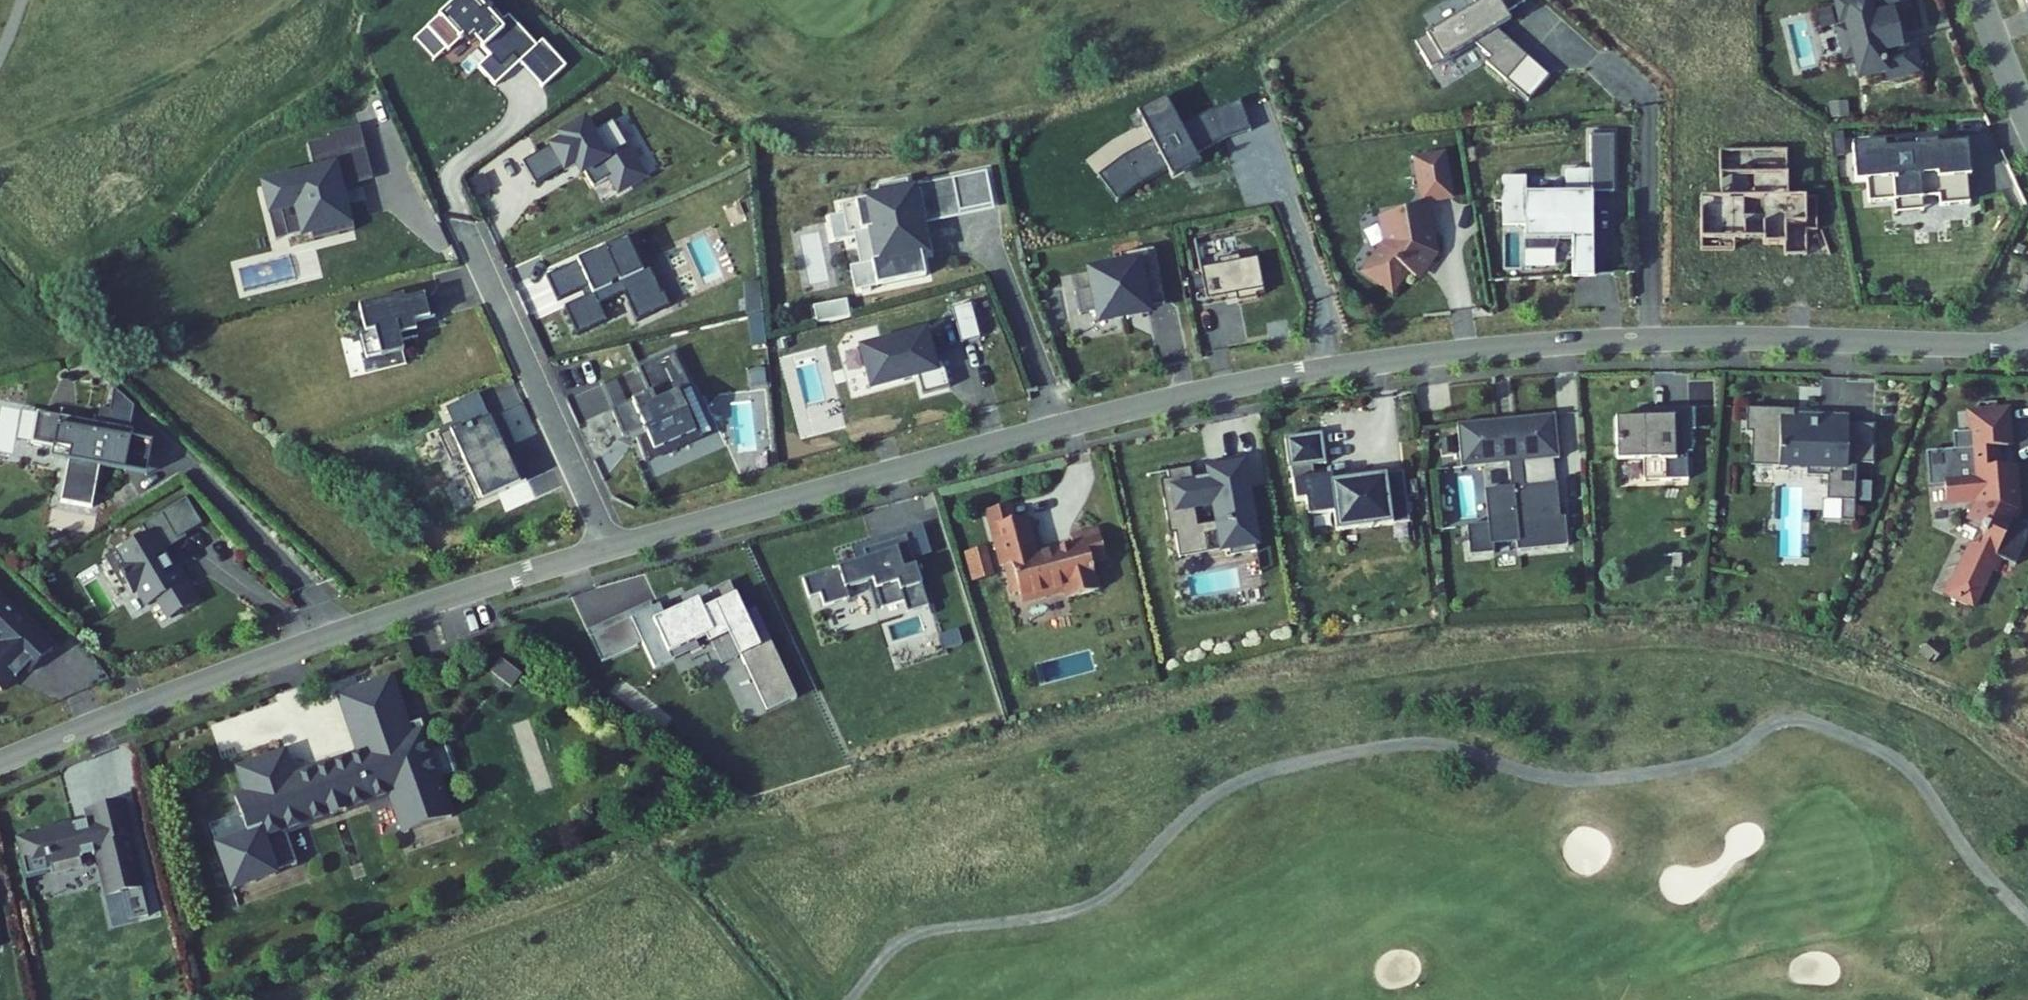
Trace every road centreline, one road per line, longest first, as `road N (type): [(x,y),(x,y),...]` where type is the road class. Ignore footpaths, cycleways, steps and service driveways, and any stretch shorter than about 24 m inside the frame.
road 1 (residential): [(2027,342),(1604,341),(1354,364),(1186,396),(611,549)]
road 2 (residential): [(611,549),(329,636),(0,762)]
road 3 (residential): [(611,549),(463,227)]
road 4 (residential): [(2027,119),(1983,0)]

